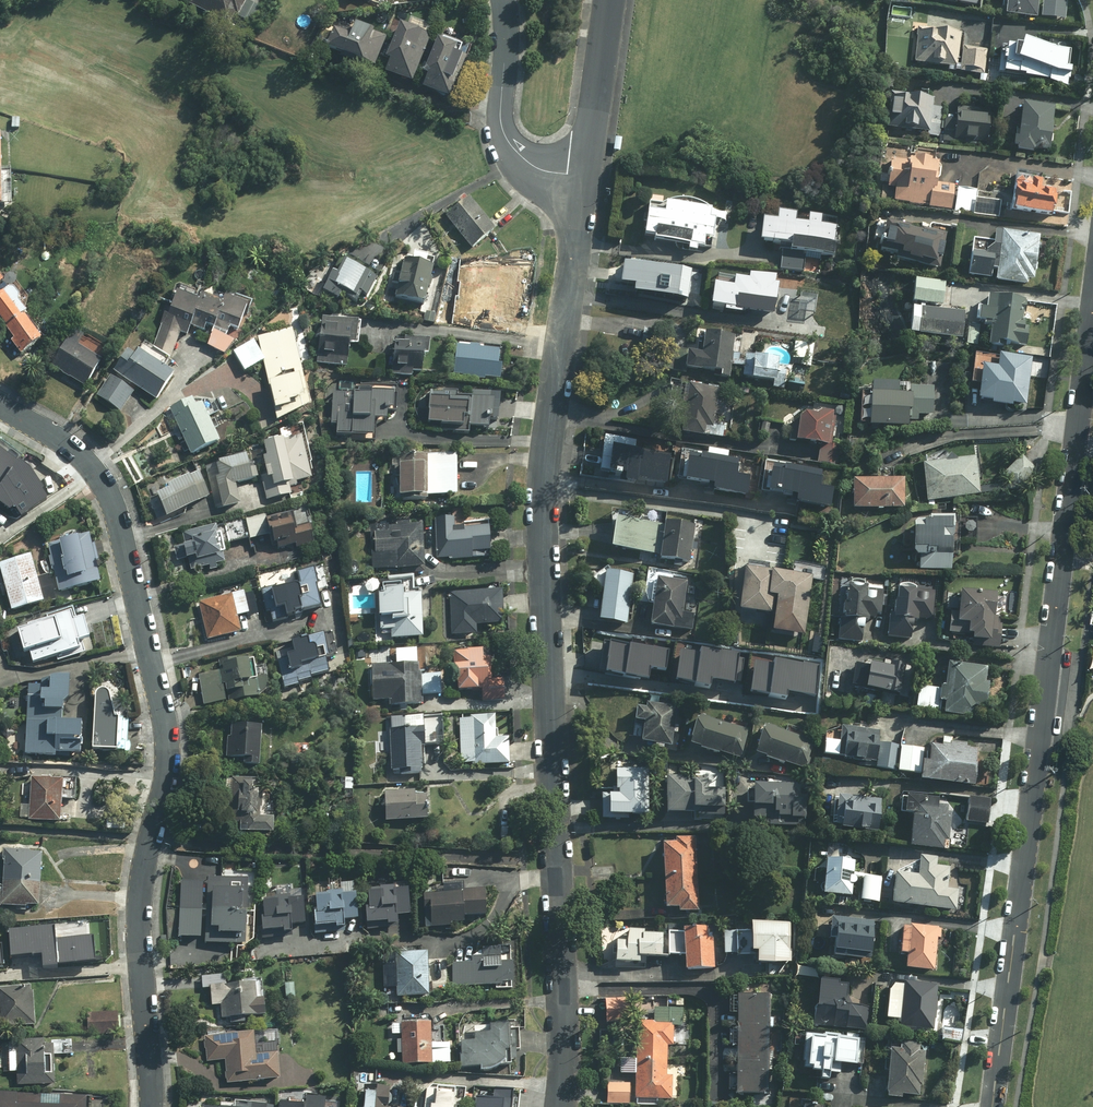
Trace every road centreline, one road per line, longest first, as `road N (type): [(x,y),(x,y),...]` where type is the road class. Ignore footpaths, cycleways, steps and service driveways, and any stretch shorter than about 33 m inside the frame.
road 1 (residential): [(584,177),(540,486),(565,1053),(558,1106)]
road 2 (residential): [(1092,290),(993,1106)]
road 3 (residential): [(153,1106),(140,907),(167,776),(166,720),(123,536),(103,484),(76,452),(0,406)]
road 4 (residential): [(504,0),(508,140),(537,168),(584,177)]
road 5 (residential): [(584,177),(610,0)]

